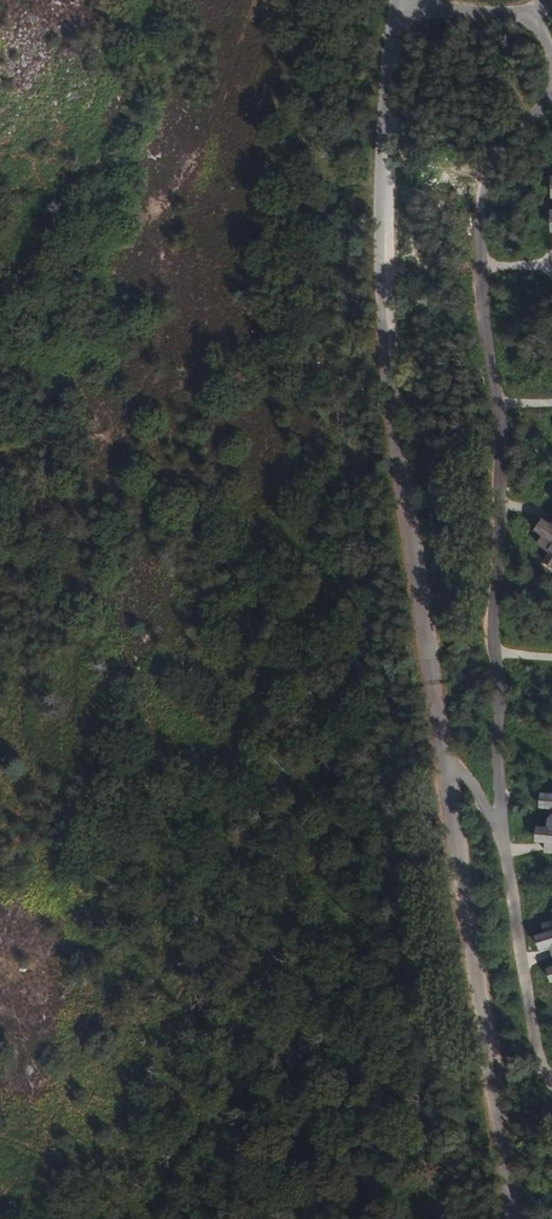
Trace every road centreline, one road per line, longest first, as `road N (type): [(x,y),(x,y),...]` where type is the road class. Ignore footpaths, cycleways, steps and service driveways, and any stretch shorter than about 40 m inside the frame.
road 1 (unclassified): [(397,0),(380,125),(378,265),(390,441),(514,1218)]

